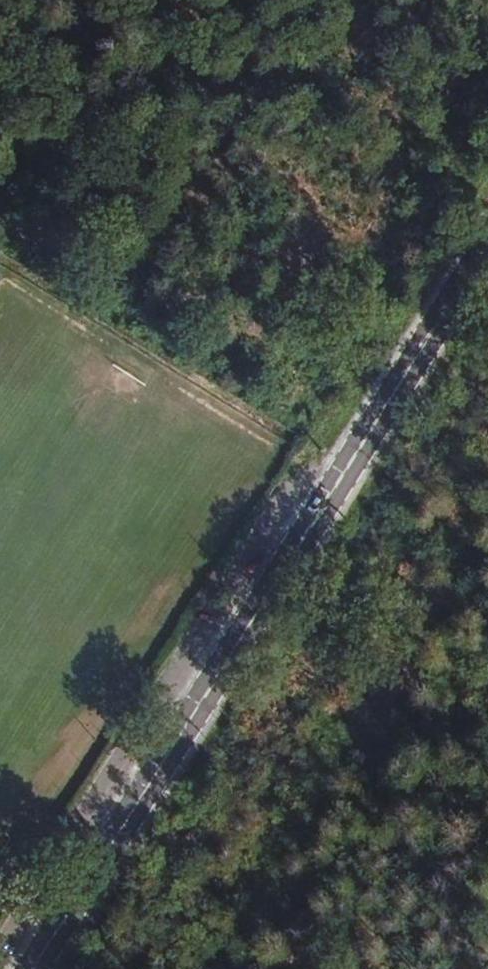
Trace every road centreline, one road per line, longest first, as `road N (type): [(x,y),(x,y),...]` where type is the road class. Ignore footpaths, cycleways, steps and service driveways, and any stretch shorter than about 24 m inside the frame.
road 1 (secondary): [(33,968),(487,238)]

